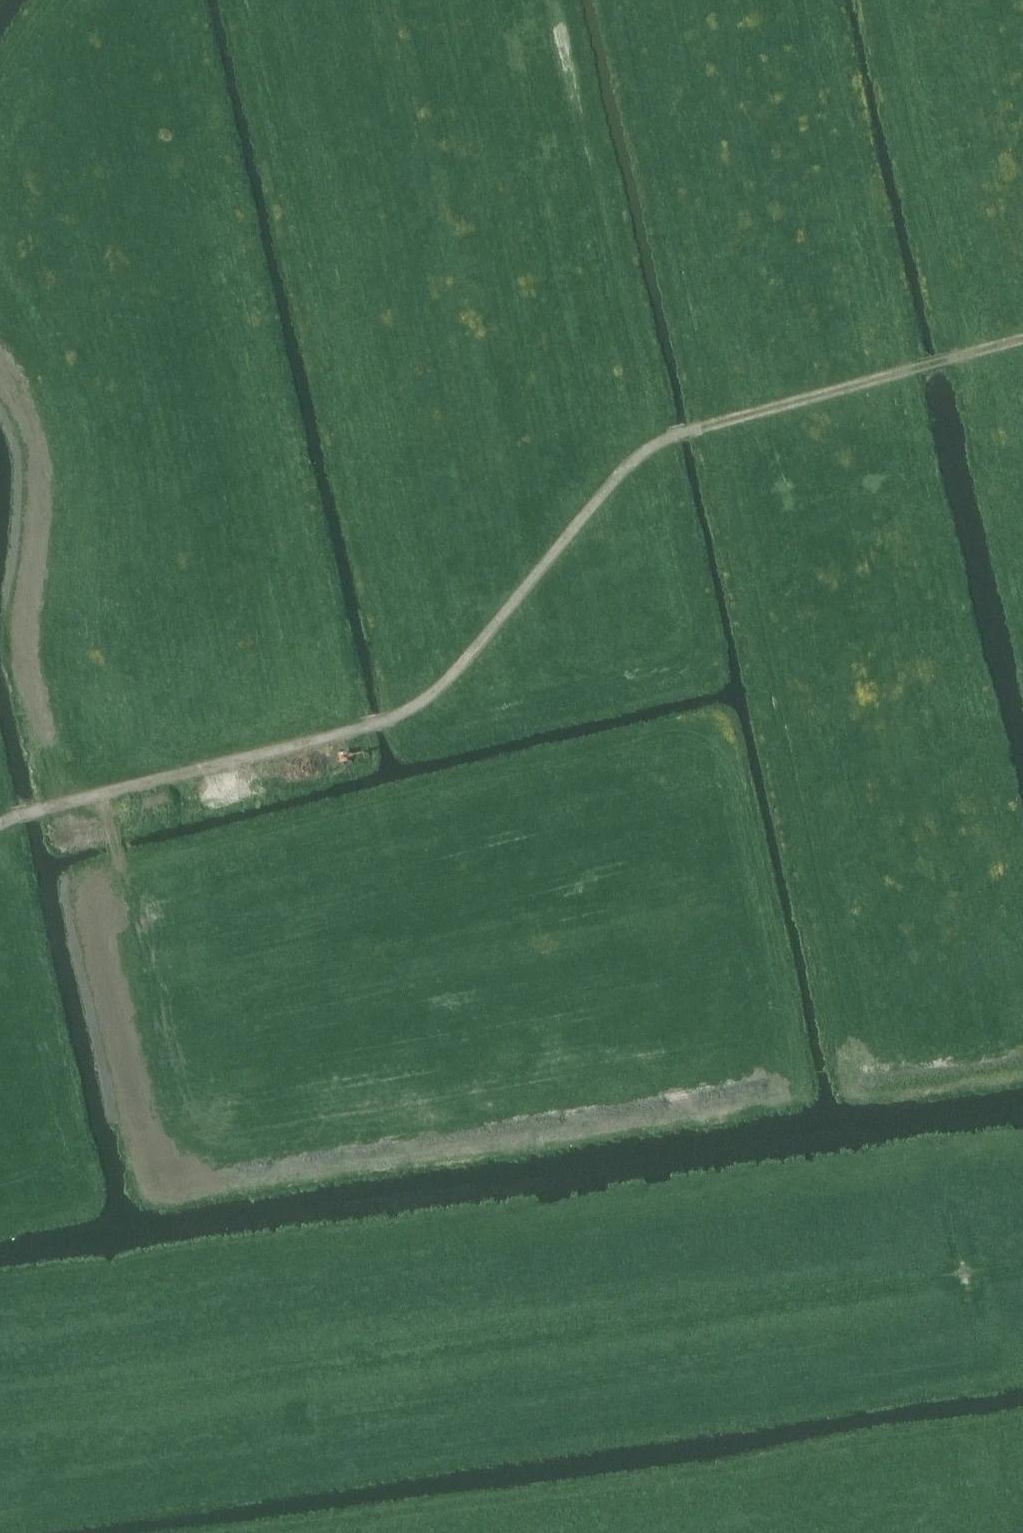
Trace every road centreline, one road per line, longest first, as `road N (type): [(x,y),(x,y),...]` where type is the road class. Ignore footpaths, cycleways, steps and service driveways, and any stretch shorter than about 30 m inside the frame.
road 1 (track): [(0,826),(403,713),(430,698),(651,449),(1022,341)]

